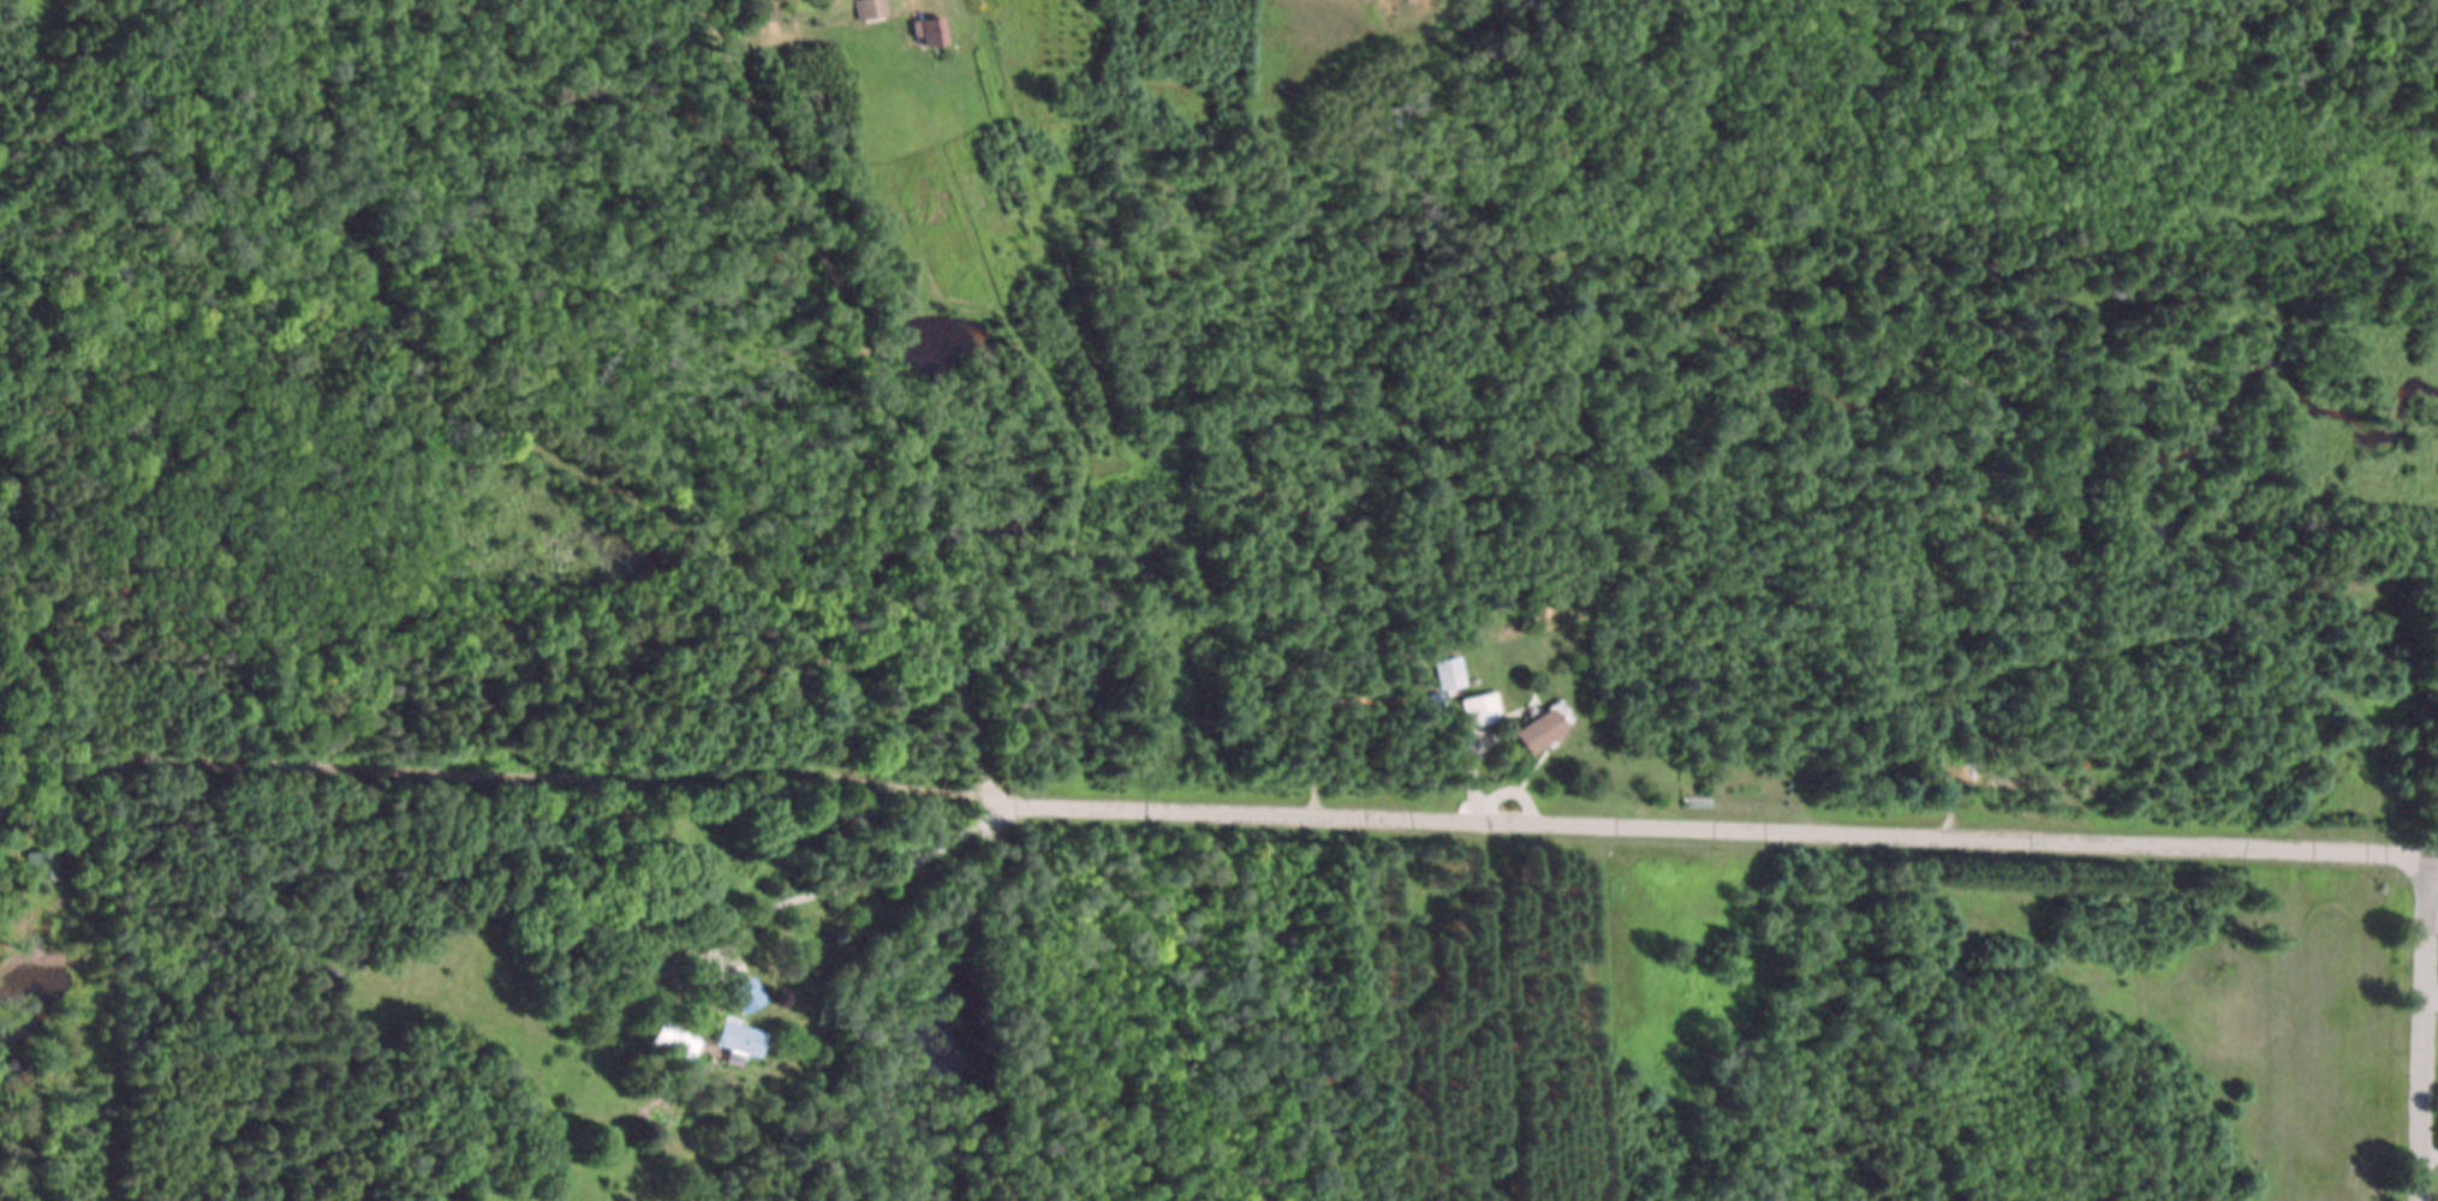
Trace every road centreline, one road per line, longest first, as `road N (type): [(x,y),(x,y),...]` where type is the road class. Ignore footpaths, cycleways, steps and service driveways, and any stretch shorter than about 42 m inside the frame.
road 1 (residential): [(2425,855),(994,806)]
road 2 (residential): [(2425,855),(2419,1200)]

